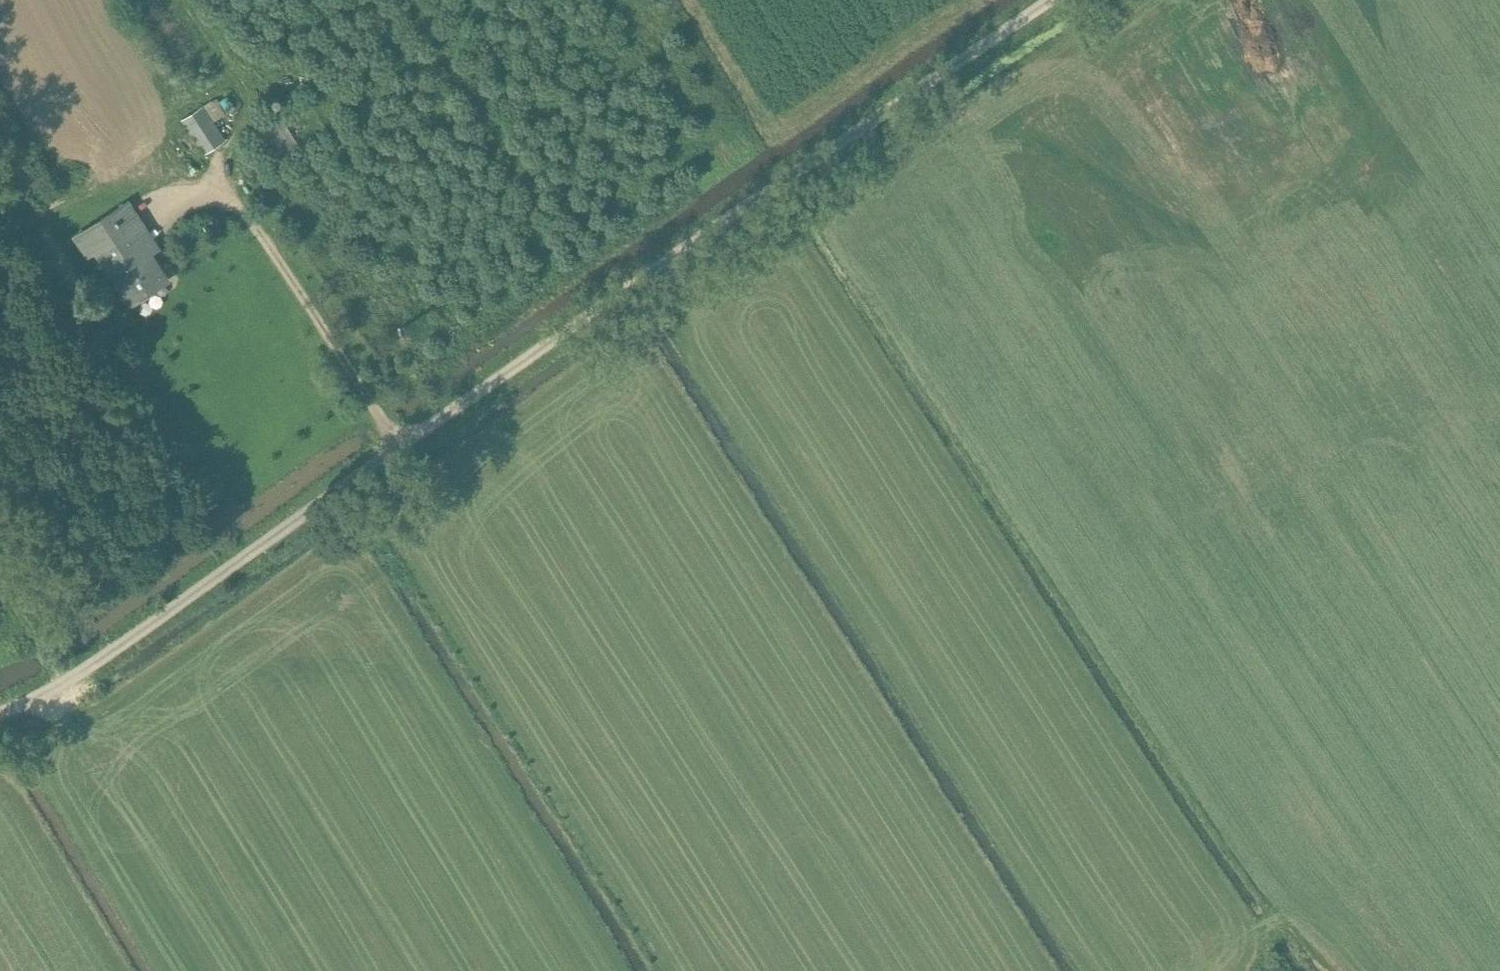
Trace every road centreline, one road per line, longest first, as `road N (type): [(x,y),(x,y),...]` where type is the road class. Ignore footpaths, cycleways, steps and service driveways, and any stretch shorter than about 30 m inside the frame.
road 1 (unclassified): [(0,710),(77,670),(1051,0)]

